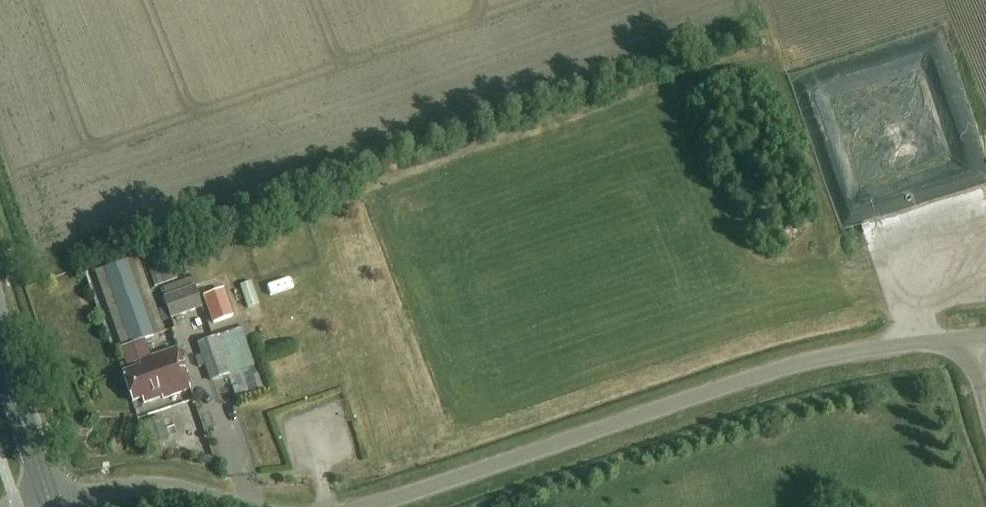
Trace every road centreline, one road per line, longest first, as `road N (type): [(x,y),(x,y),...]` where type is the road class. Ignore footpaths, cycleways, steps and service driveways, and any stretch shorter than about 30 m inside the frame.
road 1 (tertiary): [(370,506),(745,378),(848,352),(977,336)]
road 2 (tertiary): [(50,504),(160,486),(246,506)]
road 3 (primary): [(50,504),(0,356)]

